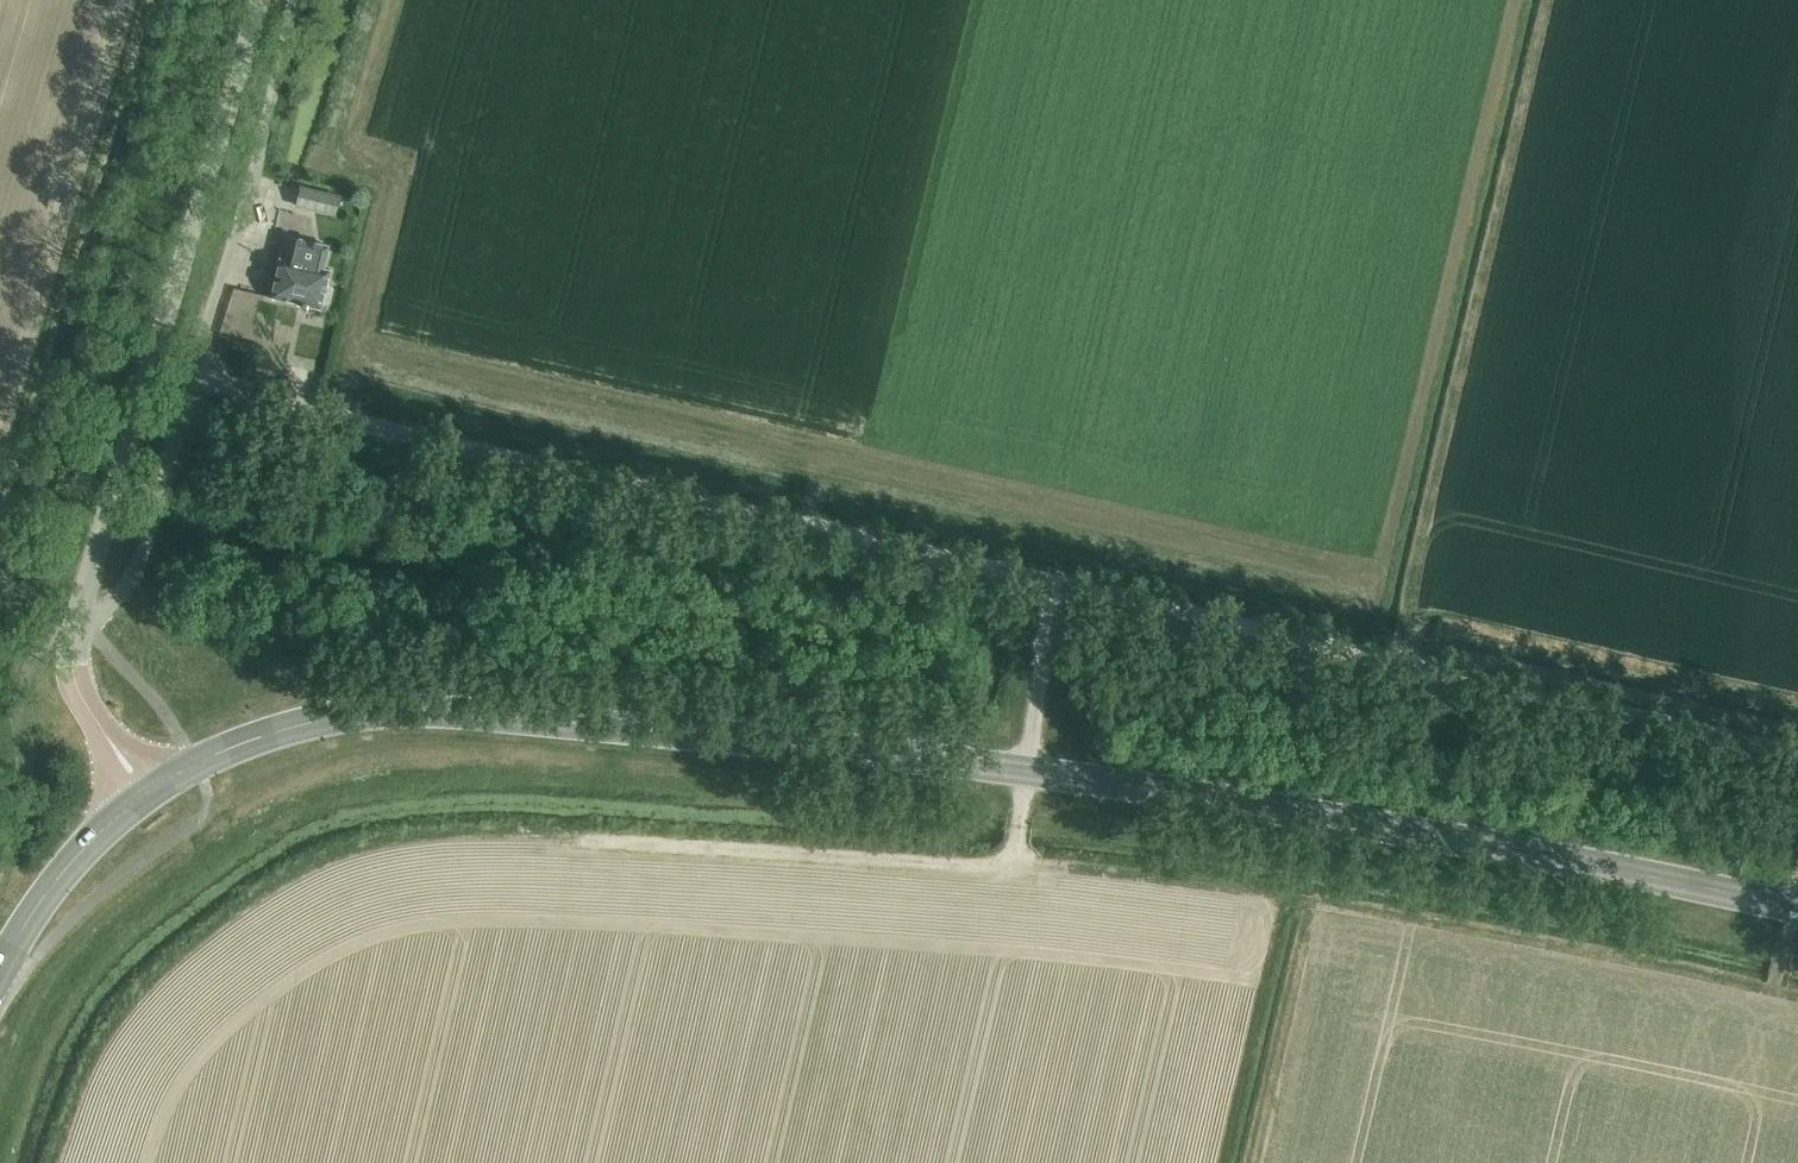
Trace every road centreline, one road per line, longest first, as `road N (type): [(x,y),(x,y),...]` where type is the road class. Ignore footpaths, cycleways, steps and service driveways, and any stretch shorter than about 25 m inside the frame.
road 1 (track): [(1518,0),(1377,601),(354,365),(399,172),(330,151)]
road 2 (secondary): [(1797,908),(1187,793),(473,713),(381,711),(306,723),(213,755),(147,793)]
road 3 (unclassified): [(198,376),(375,427),(1797,754)]
road 4 (track): [(1797,995),(1358,908),(1017,868)]
road 5 (track): [(1054,582),(1017,868),(578,840)]
road 6 (track): [(49,1162),(79,1075),(103,1034),(190,952),(309,887),(395,855),(578,840)]
road 7 (unclassified): [(260,0),(76,627)]
road 8 (track): [(1408,617),(1552,0)]
road 9 (track): [(1797,707),(1408,617)]
road 10 (unclassified): [(198,376),(294,0)]
road 11 (unclassified): [(76,627),(117,599),(138,570),(198,376)]
road 12 (track): [(1286,896),(1224,1162)]
road 13 (track): [(1249,1162),(1309,900)]
road 14 (secondary): [(147,793),(59,877),(0,967)]
road 15 (unclassified): [(147,793),(79,692),(76,627)]
road 16 (track): [(330,151),(375,0)]

